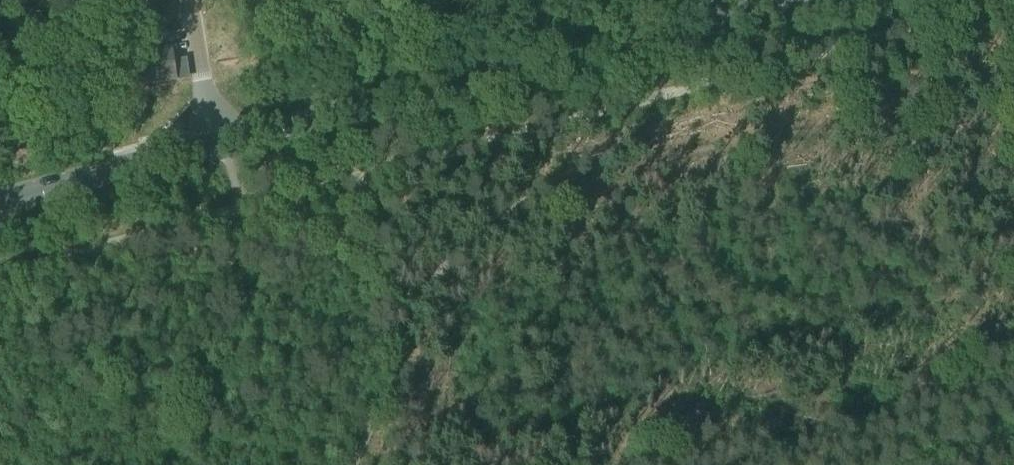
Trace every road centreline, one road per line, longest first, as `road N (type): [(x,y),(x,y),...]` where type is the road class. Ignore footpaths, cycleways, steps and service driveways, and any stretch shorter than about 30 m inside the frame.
road 1 (primary): [(213,144),(763,0)]
road 2 (primary): [(0,201),(213,144)]
road 3 (residential): [(213,144),(189,0)]

